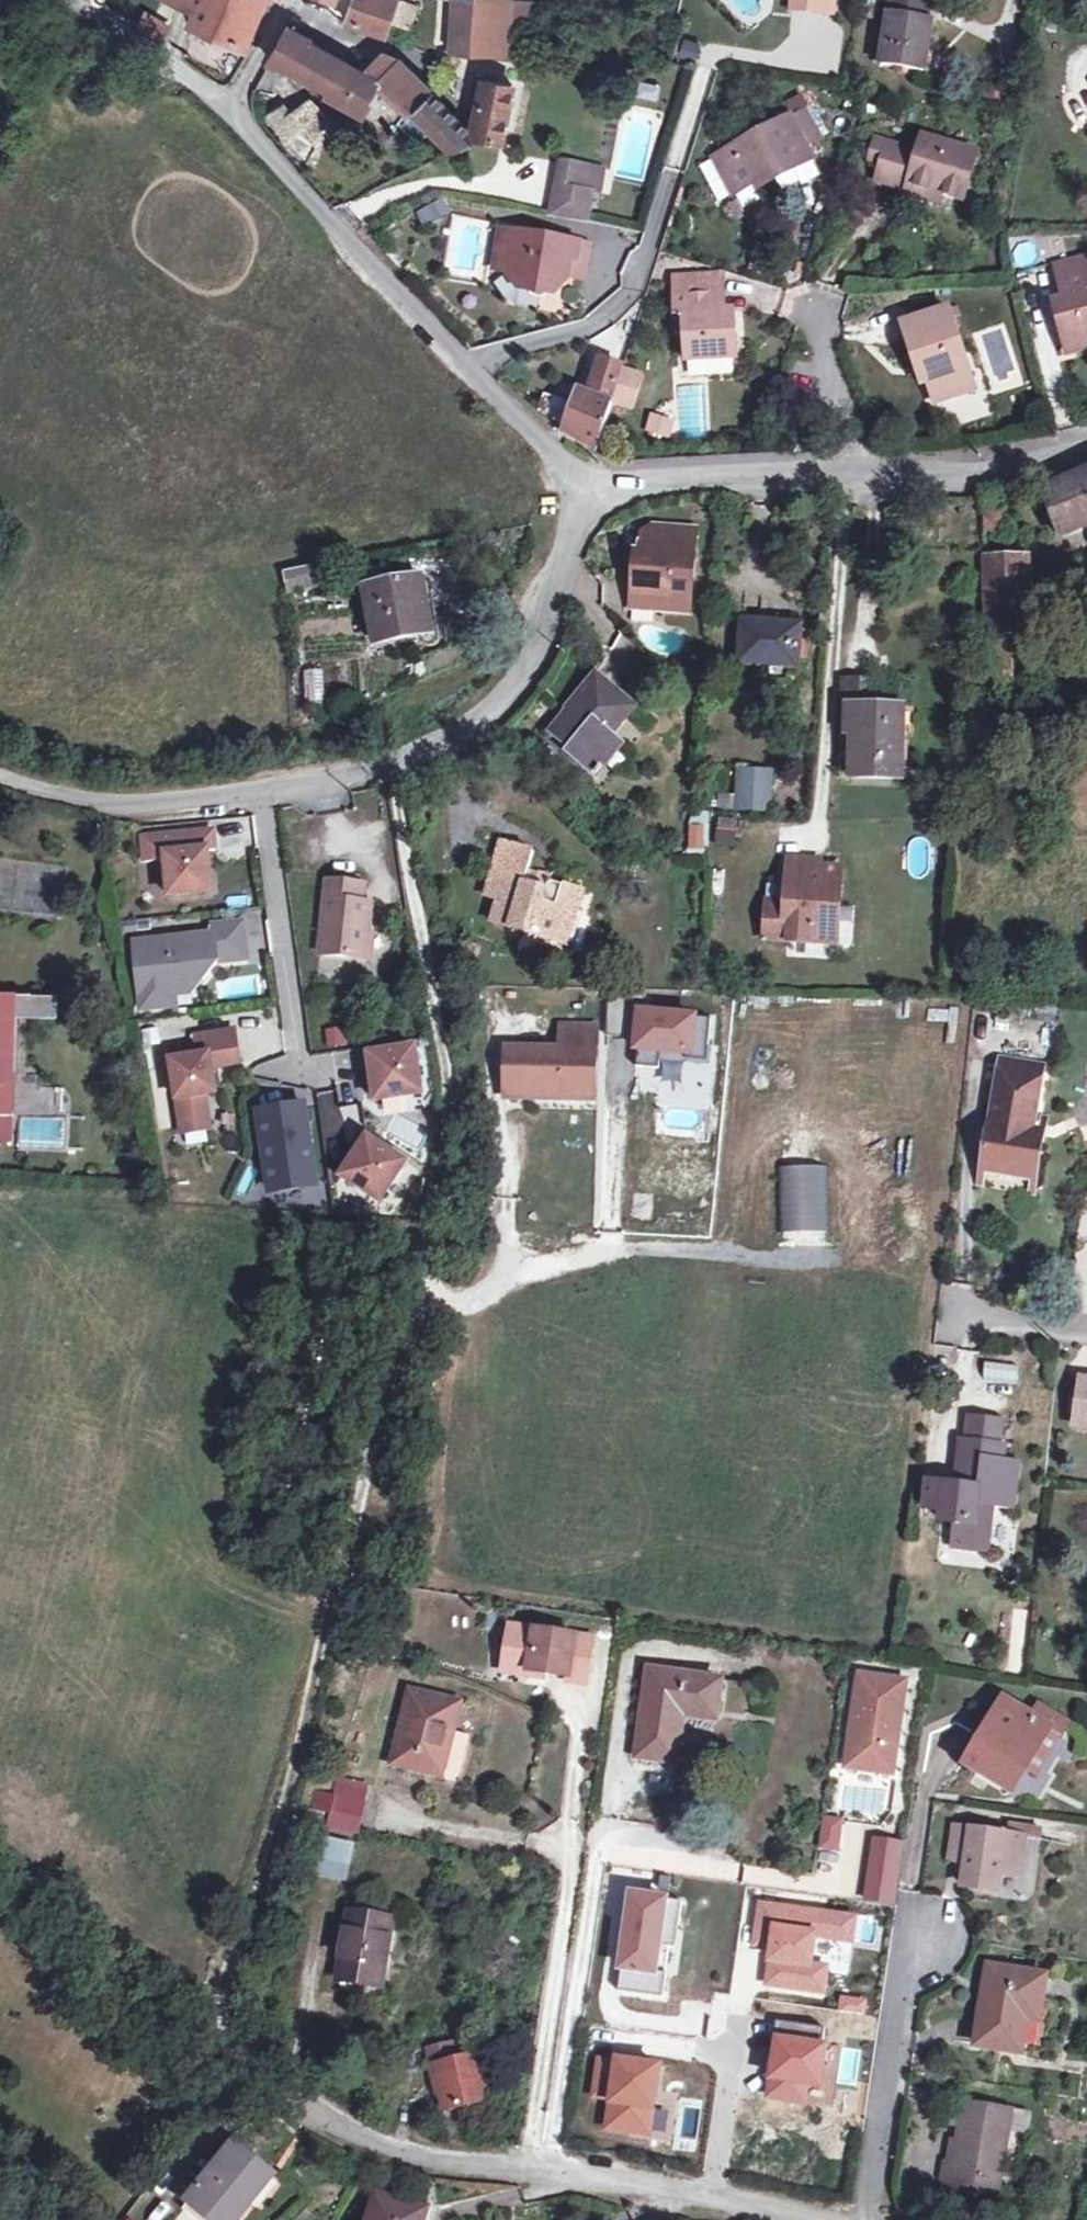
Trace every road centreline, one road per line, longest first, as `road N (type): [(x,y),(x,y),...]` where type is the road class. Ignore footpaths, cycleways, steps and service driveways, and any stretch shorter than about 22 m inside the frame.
road 1 (track): [(394,1357),(282,1812),(246,1933),(222,1970),(218,2039)]
road 2 (residential): [(218,2039),(264,2083),(387,2148),(595,2176),(813,2219)]
road 3 (unclassified): [(582,498),(545,650),(479,717),(402,762),(260,795)]
road 4 (unclassified): [(472,367),(233,104)]
road 5 (residential): [(675,181),(648,273),(616,316),(573,339),(472,367)]
road 6 (residential): [(319,1075),(299,1071),(260,795)]
road 7 (residential): [(865,2219),(904,1993),(928,1941)]
road 8 (unclassified): [(863,470),(656,478),(582,498)]
road 9 (unclassified): [(260,795),(126,808),(0,782)]
road 10 (unclassified): [(1086,454),(1014,466),(863,470)]
road 11 (unclassified): [(233,104),(76,0)]
road 12 (residential): [(810,304),(863,470)]
road 13 (unclassified): [(582,498),(472,367)]
road 14 (track): [(394,1357),(436,1235)]
road 15 (residential): [(960,1314),(1086,1329)]

